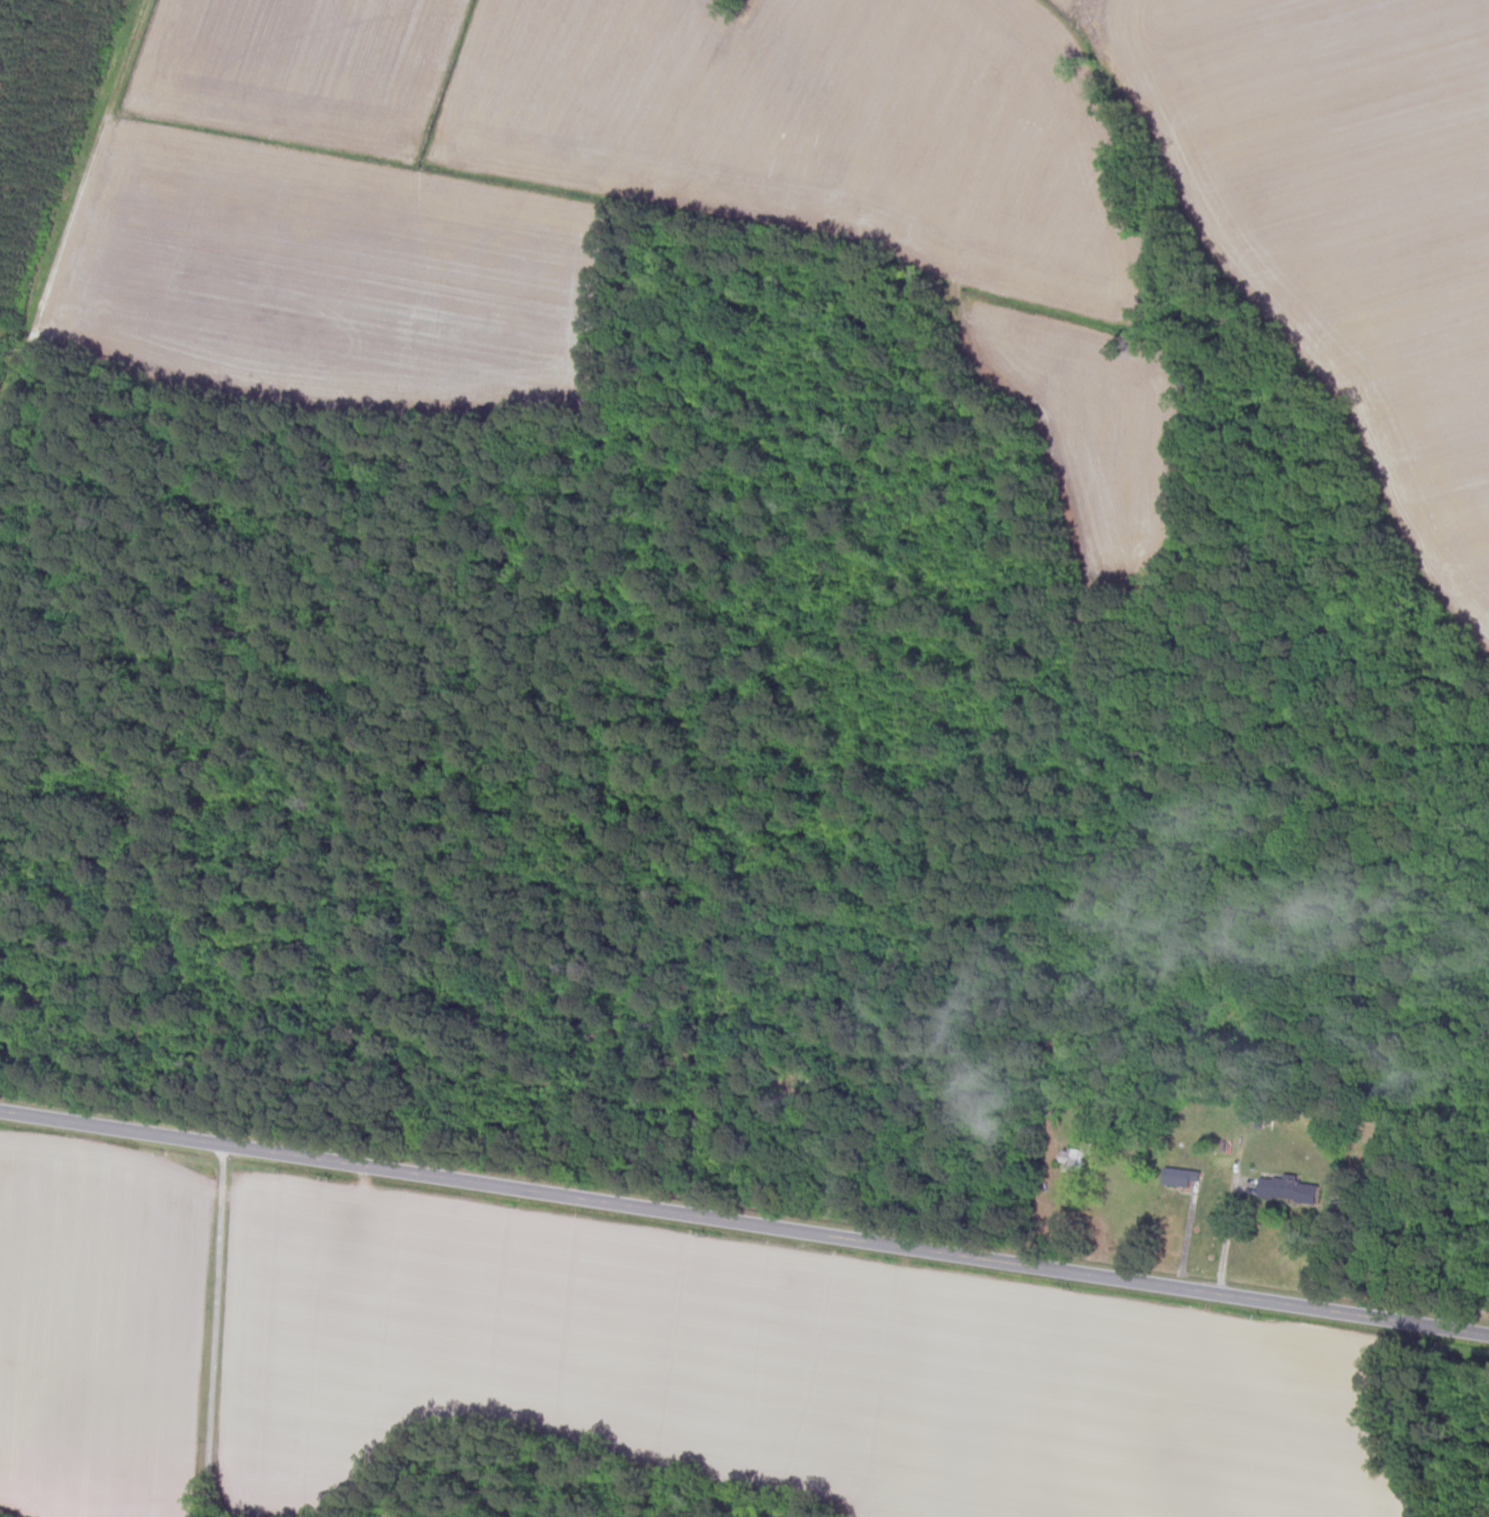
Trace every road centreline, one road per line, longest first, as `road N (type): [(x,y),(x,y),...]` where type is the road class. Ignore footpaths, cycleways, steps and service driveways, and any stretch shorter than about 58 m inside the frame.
road 1 (primary): [(0,1114),(1488,1336)]

